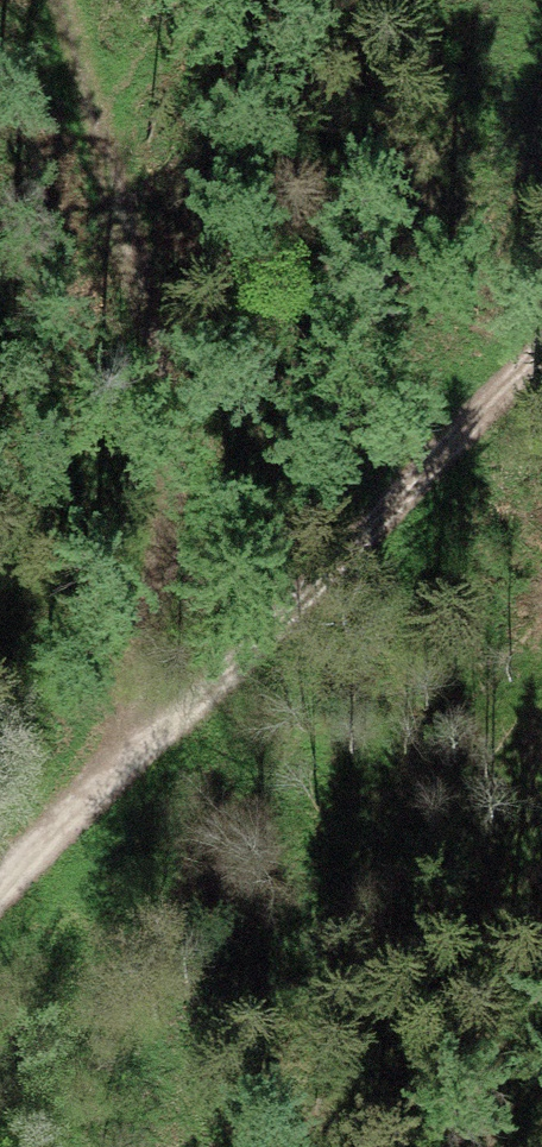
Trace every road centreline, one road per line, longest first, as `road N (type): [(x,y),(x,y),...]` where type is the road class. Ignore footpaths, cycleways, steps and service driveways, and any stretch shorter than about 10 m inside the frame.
road 1 (track): [(55,843),(156,577),(165,422),(137,286),(51,0)]
road 2 (track): [(0,903),(541,343)]

